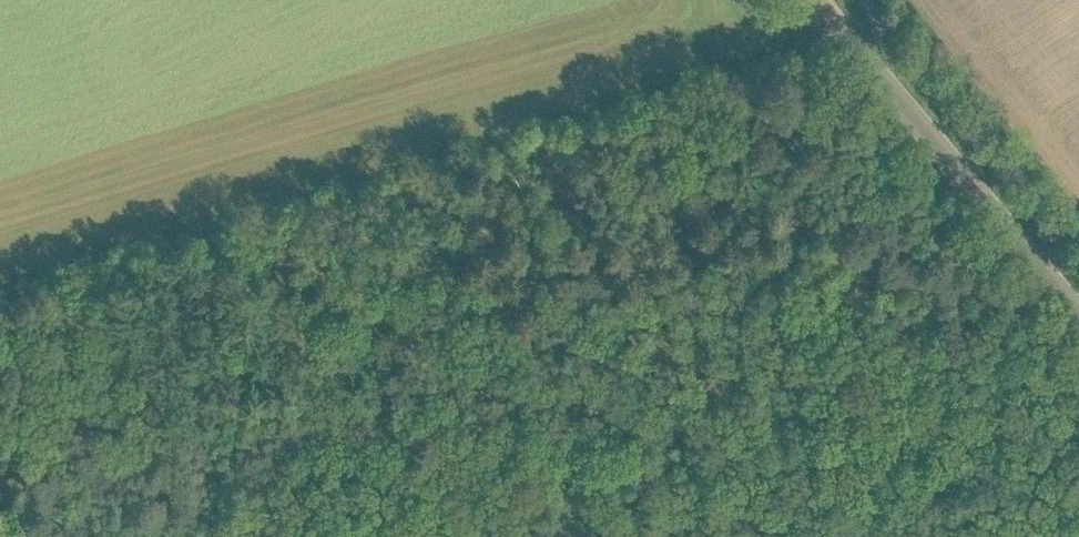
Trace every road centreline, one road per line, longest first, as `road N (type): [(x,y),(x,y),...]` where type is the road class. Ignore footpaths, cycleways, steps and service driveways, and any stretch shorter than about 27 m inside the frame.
road 1 (tertiary): [(1078,314),(813,0)]

